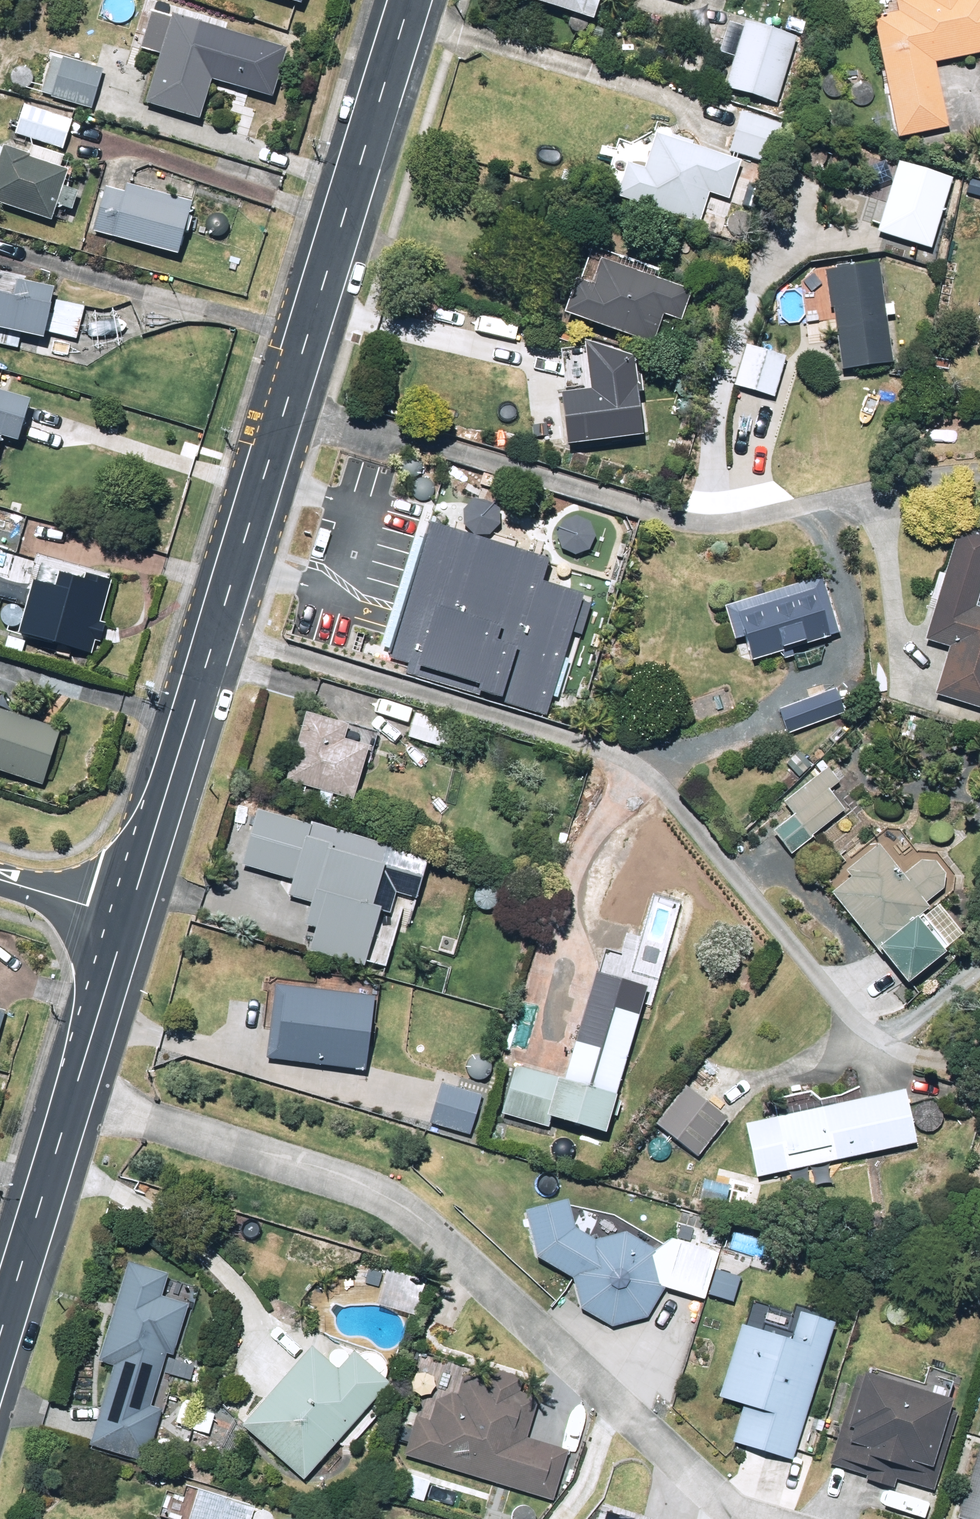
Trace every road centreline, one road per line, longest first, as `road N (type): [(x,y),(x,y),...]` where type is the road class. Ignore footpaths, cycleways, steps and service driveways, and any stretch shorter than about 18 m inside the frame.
road 1 (residential): [(219,625),(604,750),(645,770),(844,1012),(870,1035),(923,1060)]
road 2 (residential): [(74,1092),(358,1179),(410,1212),(724,1500),(763,1518)]
road 3 (residential): [(290,398),(698,521),(921,477),(979,475)]
road 4 (tertiary): [(290,398),(413,0)]
road 5 (tertiary): [(124,921),(219,625)]
road 6 (tertiary): [(0,1334),(74,1092)]
road 7 (tertiary): [(219,625),(290,398)]
road 8 (tertiary): [(74,1092),(124,921)]
road 9 (residential): [(0,881),(124,921)]

